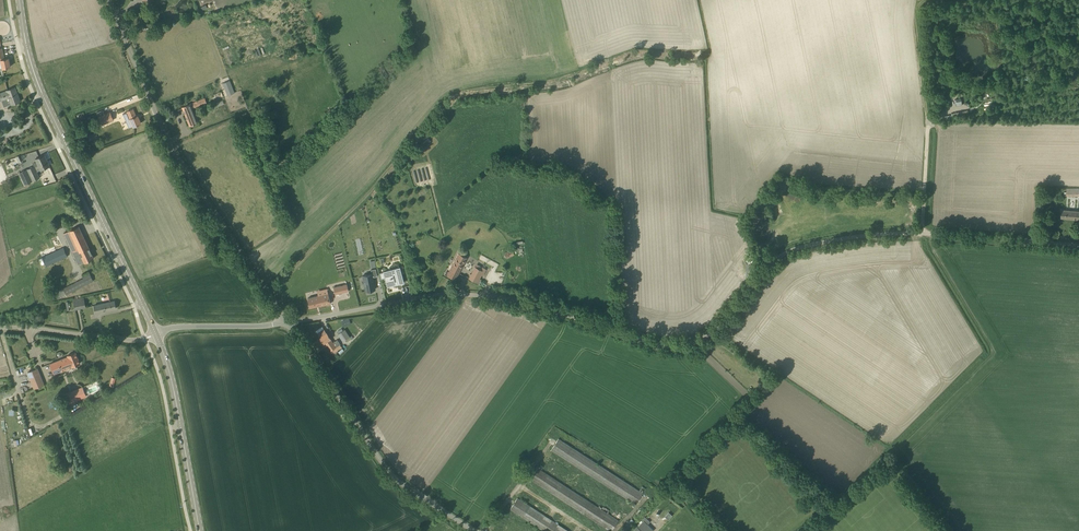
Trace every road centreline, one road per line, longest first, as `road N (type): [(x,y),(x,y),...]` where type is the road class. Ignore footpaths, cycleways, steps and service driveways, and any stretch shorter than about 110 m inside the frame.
road 1 (unclassified): [(288,323),(433,295),(489,295),(679,346),(711,334),(774,261),(799,248),(922,233),(1078,245)]
road 2 (track): [(271,297),(458,95),(556,85),(637,56),(709,58)]
road 3 (unclassified): [(288,323),(168,143),(106,0)]
road 4 (primary): [(156,334),(60,134),(16,0)]
road 5 (unclassified): [(475,530),(399,478),(288,323)]
road 6 (track): [(922,233),(928,123),(917,0)]
road 7 (primary): [(202,530),(156,334)]
road 8 (unclassified): [(0,328),(129,341),(156,334)]
road 9 (unclassified): [(156,334),(288,323)]

